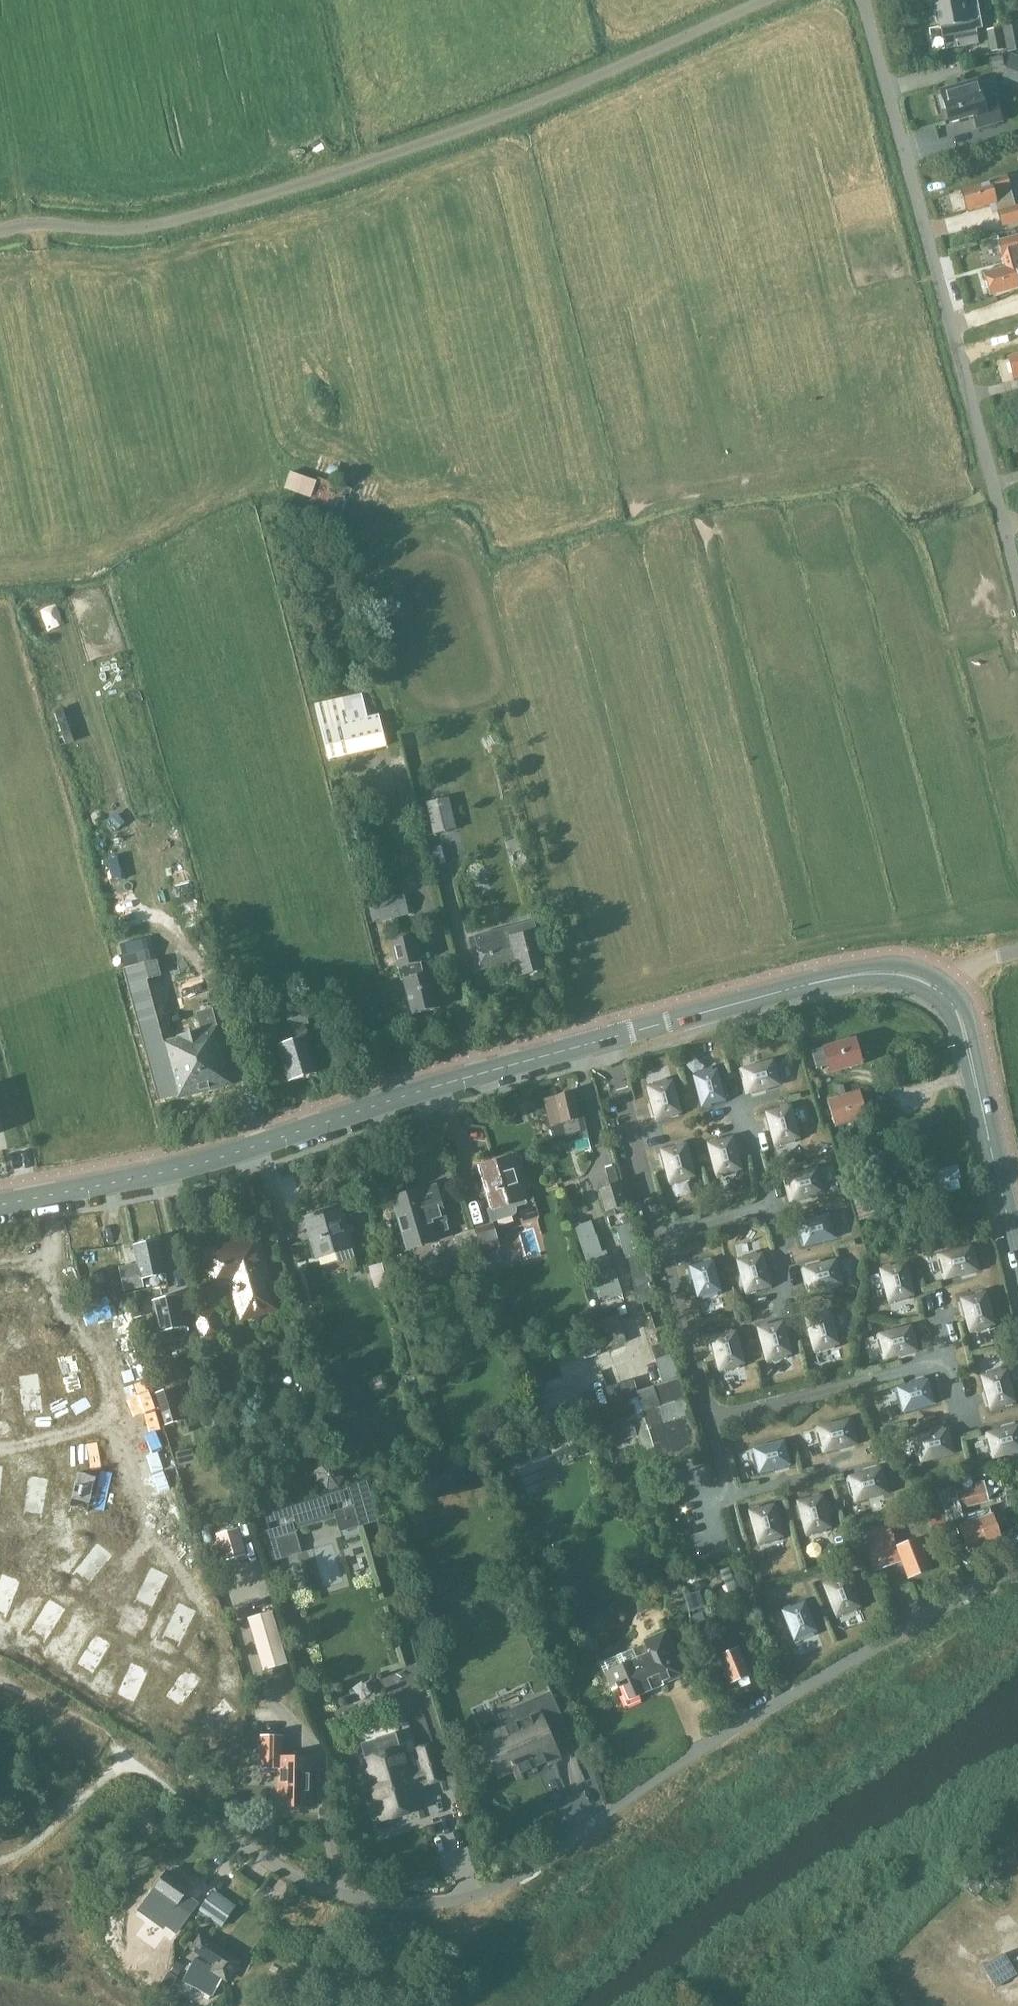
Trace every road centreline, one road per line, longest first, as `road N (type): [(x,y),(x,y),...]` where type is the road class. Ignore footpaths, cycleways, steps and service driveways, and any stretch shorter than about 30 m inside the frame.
road 1 (unclassified): [(1017,1567),(530,1865),(451,1901),(412,1908),(355,1903),(306,1883),(226,1836),(127,1762)]
road 2 (tertiary): [(943,994),(892,973),(807,985),(174,1170),(0,1205)]
road 3 (unclassified): [(0,234),(124,235),(568,96),(780,0)]
road 4 (unclassified): [(1017,596),(859,0)]
road 5 (tertiary): [(1017,1259),(960,1020),(943,994)]
road 6 (track): [(127,1762),(0,1678)]

